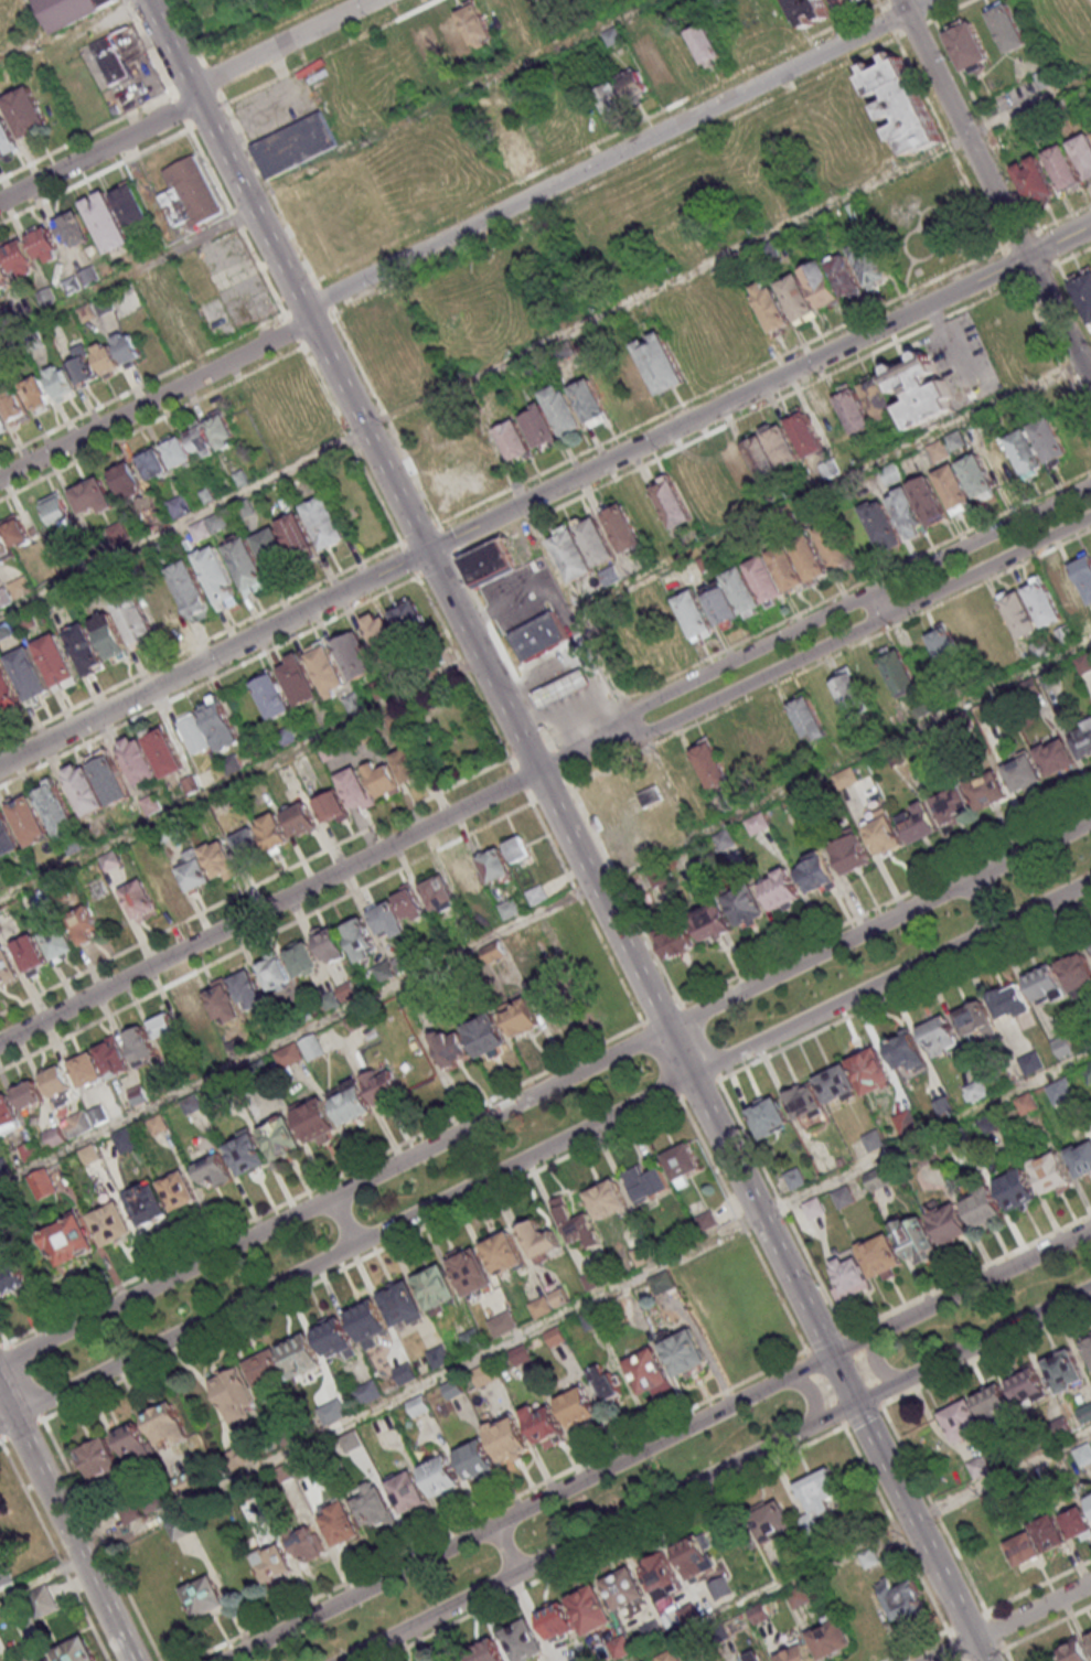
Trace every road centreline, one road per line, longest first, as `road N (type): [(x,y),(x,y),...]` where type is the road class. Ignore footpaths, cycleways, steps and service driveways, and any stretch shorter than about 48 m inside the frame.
road 1 (tertiary): [(984,1660),(430,550),(146,0)]
road 2 (residential): [(0,1425),(1090,881)]
road 3 (residential): [(1090,821),(0,1363)]
road 4 (residential): [(1090,225),(0,765)]
road 5 (tertiary): [(1090,1227),(222,1660)]
road 6 (tertiary): [(343,1660),(1090,1289)]
road 7 (residential): [(306,314),(323,297),(906,12)]
road 8 (residential): [(1090,485),(630,709),(537,771)]
road 9 (residential): [(537,771),(621,744),(1090,518)]
road 10 (residential): [(537,771),(0,1043)]
road 11 (residential): [(1090,375),(899,0)]
road 12 (residential): [(306,314),(238,360),(0,480)]
road 13 (tertiary): [(0,1376),(132,1660)]
road 14 (residential): [(194,95),(0,202)]
road 15 (residential): [(371,0),(208,79),(194,95)]
road 16 (residential): [(1090,1583),(933,1660)]

